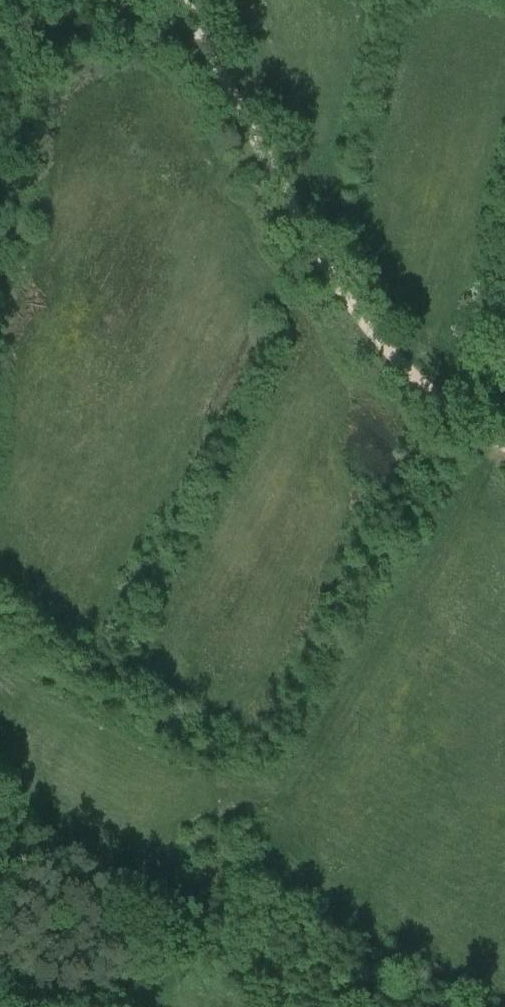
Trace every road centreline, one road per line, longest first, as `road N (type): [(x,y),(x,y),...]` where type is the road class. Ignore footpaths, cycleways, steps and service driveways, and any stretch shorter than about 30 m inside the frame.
road 1 (track): [(176,0),(321,263),(427,391),(504,444)]

